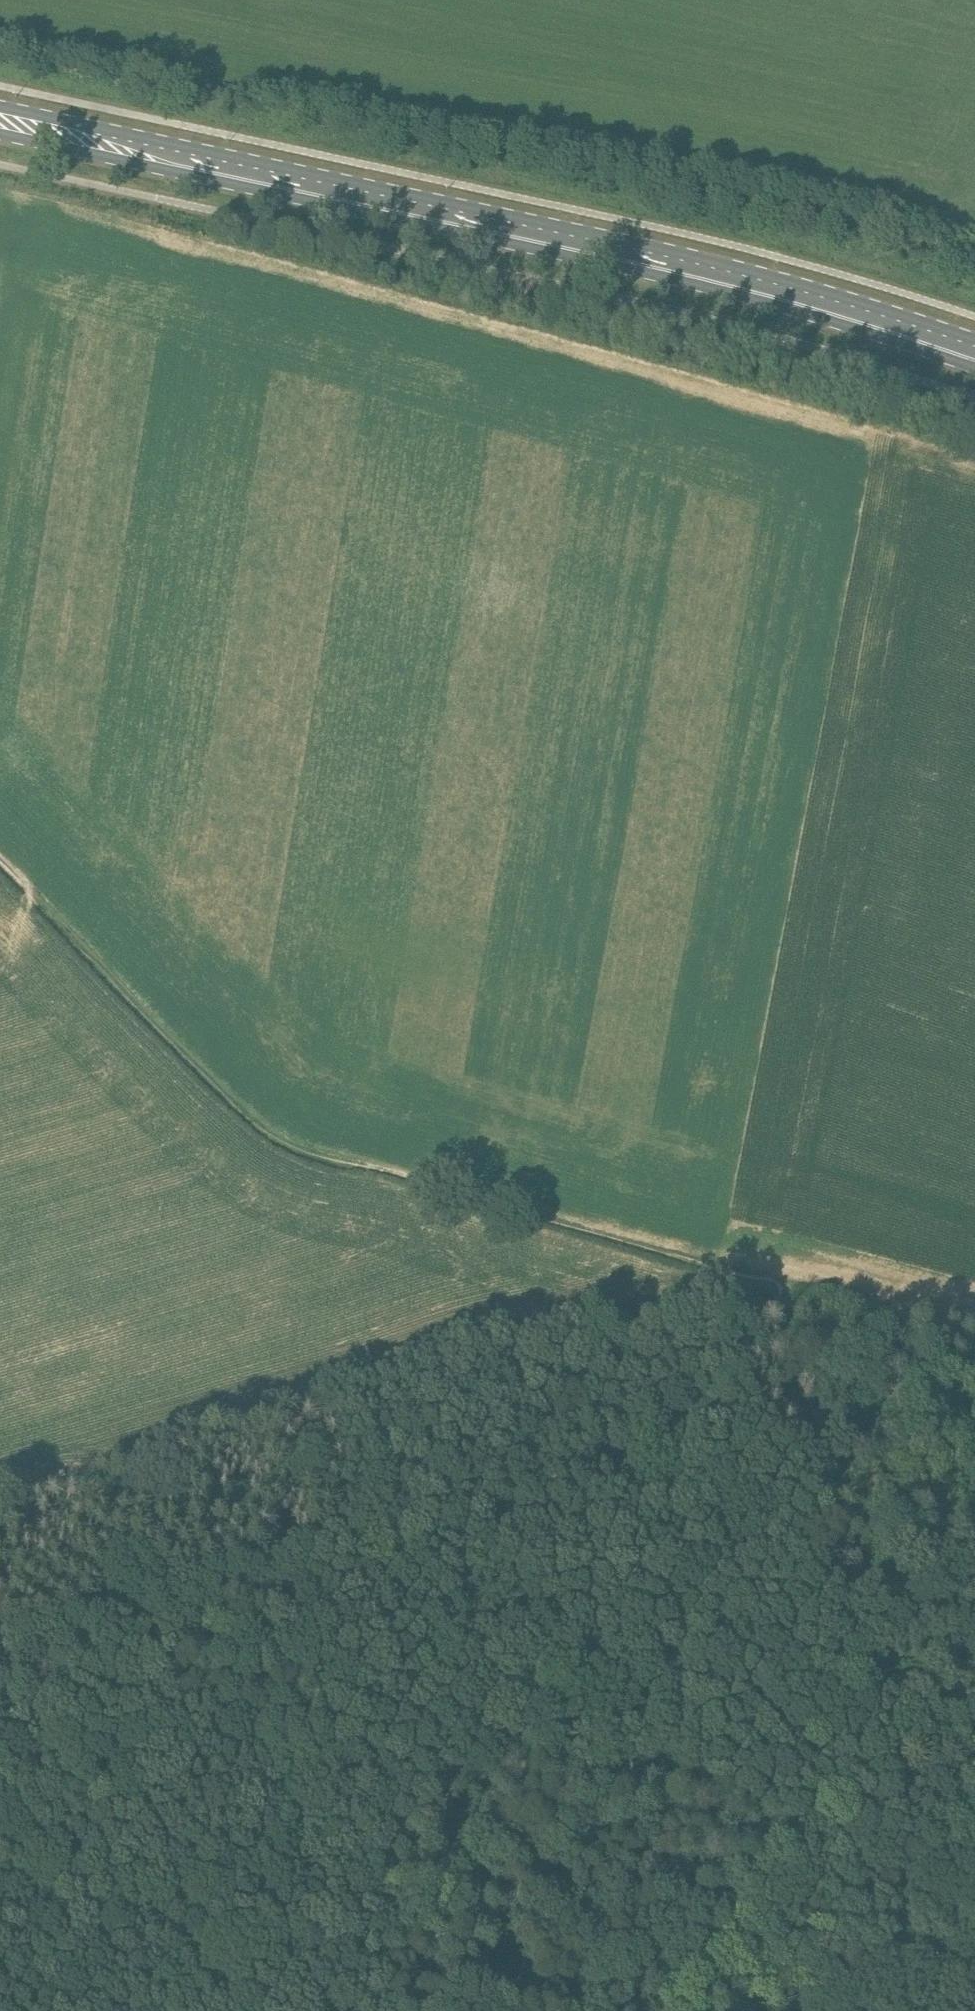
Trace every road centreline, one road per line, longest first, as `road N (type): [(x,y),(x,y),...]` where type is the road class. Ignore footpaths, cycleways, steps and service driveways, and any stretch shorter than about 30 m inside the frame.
road 1 (primary): [(974,352),(651,259),(0,120)]

